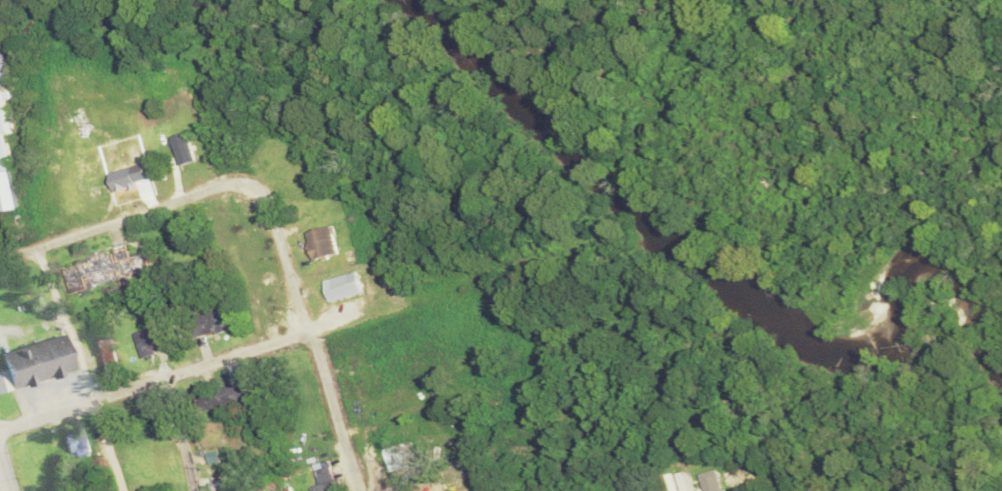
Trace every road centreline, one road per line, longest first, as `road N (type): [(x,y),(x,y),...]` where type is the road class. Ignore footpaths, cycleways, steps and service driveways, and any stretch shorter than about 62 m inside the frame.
road 1 (residential): [(0,425),(360,308)]
road 2 (residential): [(362,490),(271,207),(247,177)]
road 3 (residential): [(0,255),(247,177)]
road 4 (residential): [(89,397),(39,242)]
road 5 (residential): [(166,374),(196,490)]

